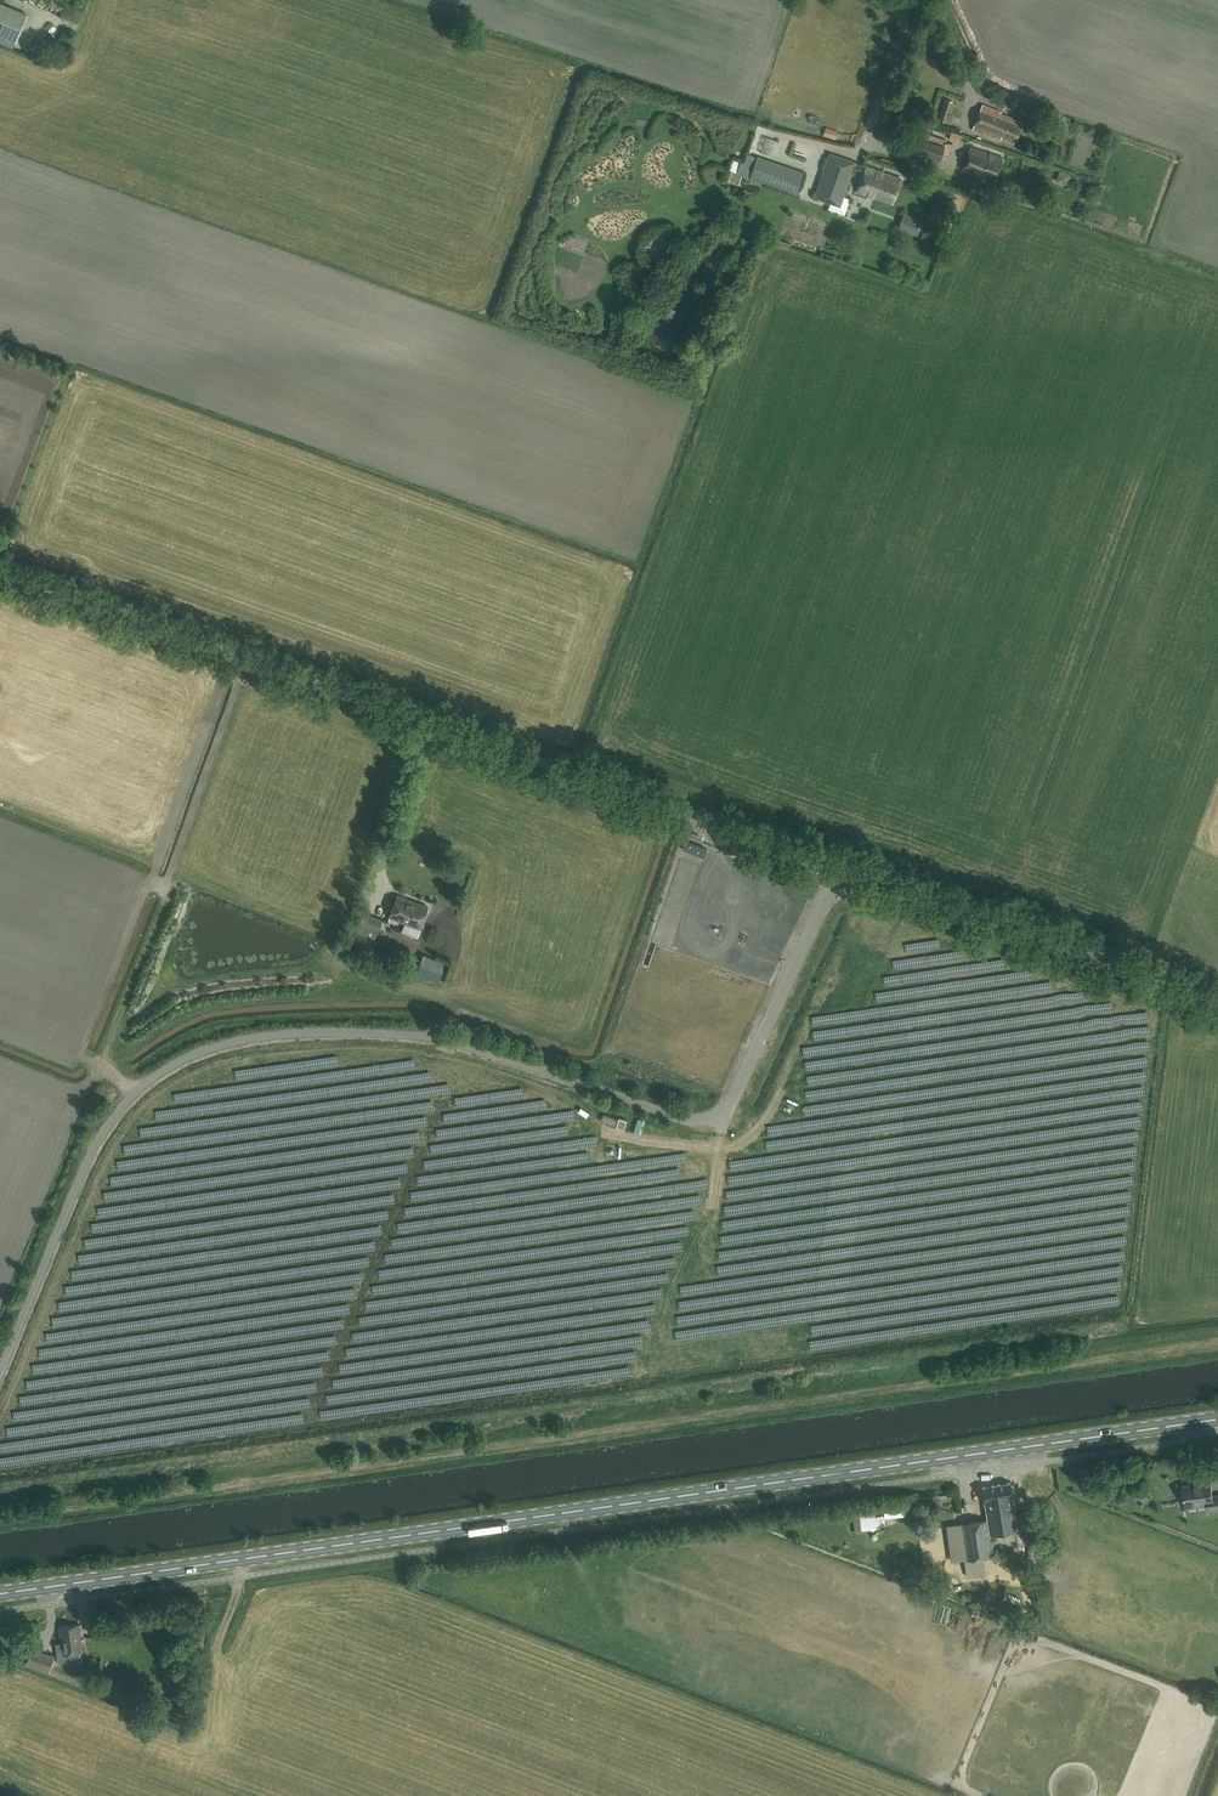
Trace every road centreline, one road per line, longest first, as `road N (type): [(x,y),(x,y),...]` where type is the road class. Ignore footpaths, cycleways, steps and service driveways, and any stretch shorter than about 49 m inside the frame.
road 1 (tertiary): [(1217,1003),(0,569)]
road 2 (primary): [(0,1593),(1217,1418)]
road 3 (residential): [(899,0),(901,43),(864,143)]

